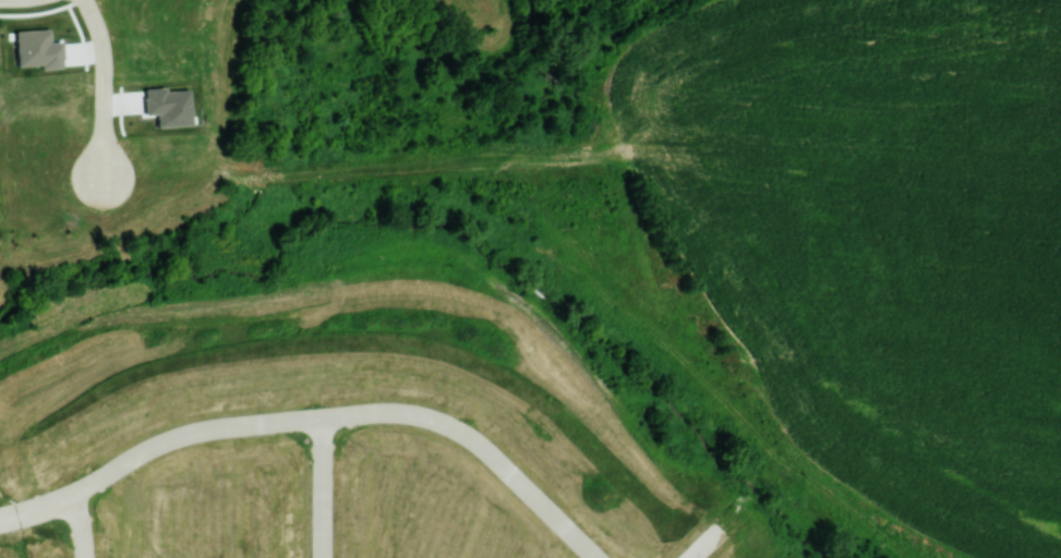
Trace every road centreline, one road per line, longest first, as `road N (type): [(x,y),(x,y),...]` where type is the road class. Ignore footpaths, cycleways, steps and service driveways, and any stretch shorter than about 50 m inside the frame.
road 1 (residential): [(0,519),(68,497),(135,453),(201,428),(409,412),(483,446),(598,557)]
road 2 (residential): [(103,180),(103,50),(86,0)]
road 3 (residential): [(318,416),(320,557)]

